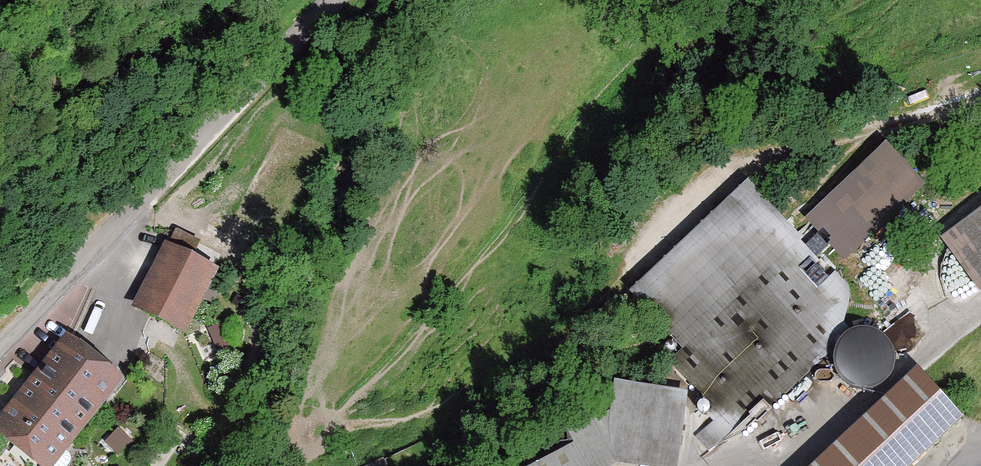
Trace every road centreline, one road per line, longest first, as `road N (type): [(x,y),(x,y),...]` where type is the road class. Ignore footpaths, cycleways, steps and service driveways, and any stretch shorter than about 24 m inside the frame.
road 1 (track): [(980,96),(735,170),(556,347),(401,426),(289,432),(215,418),(154,339),(109,333)]
road 2 (tertiary): [(331,0),(0,350)]
road 3 (track): [(956,323),(934,292),(934,256),(956,219),(980,196)]

